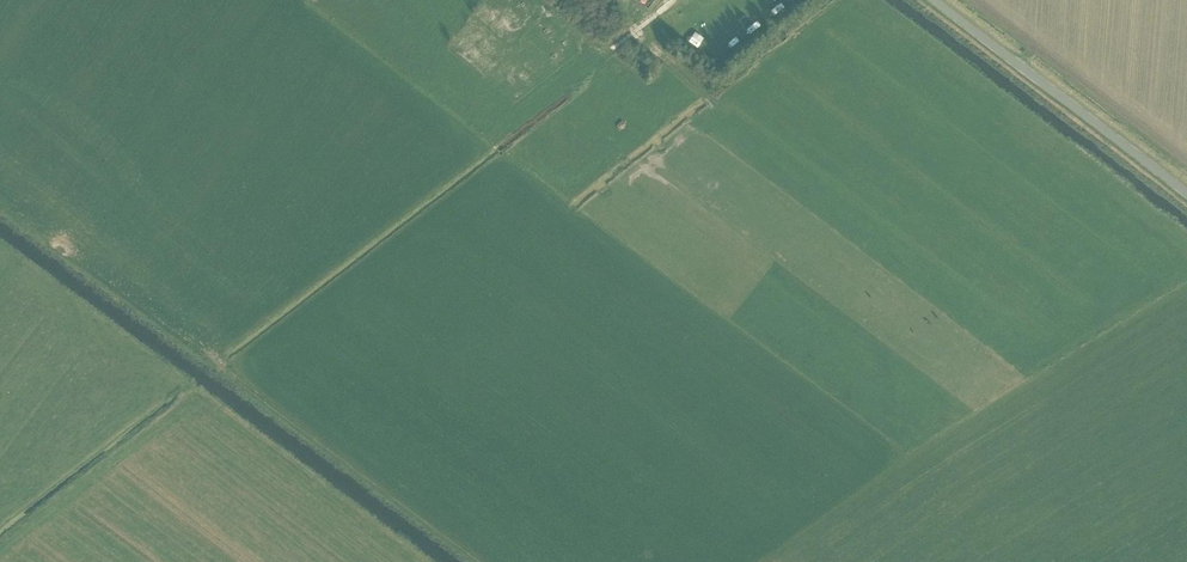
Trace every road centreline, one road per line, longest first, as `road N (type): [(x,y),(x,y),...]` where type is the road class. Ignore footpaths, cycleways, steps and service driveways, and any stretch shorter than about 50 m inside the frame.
road 1 (unclassified): [(1186,193),(934,0)]

